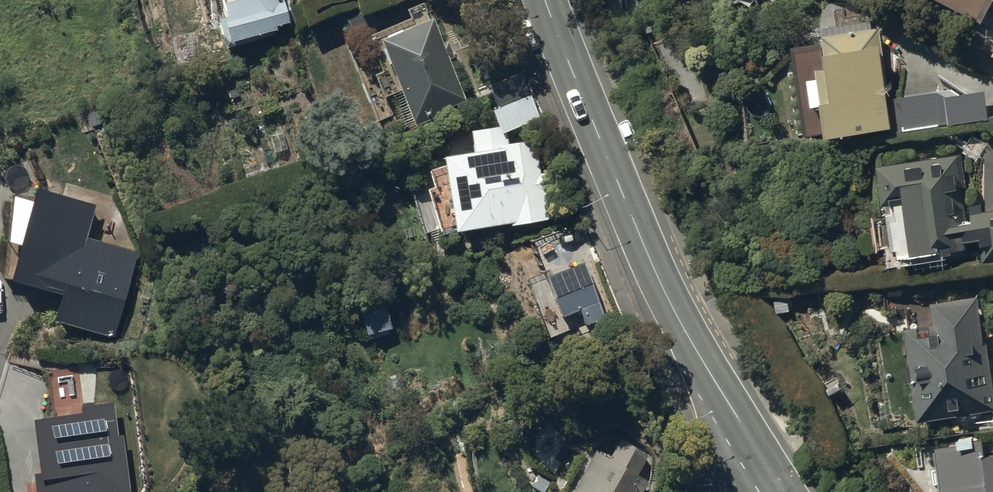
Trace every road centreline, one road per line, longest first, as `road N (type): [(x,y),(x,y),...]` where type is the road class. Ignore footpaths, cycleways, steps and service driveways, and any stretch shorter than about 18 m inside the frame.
road 1 (secondary): [(770,471),(659,277),(545,0)]

